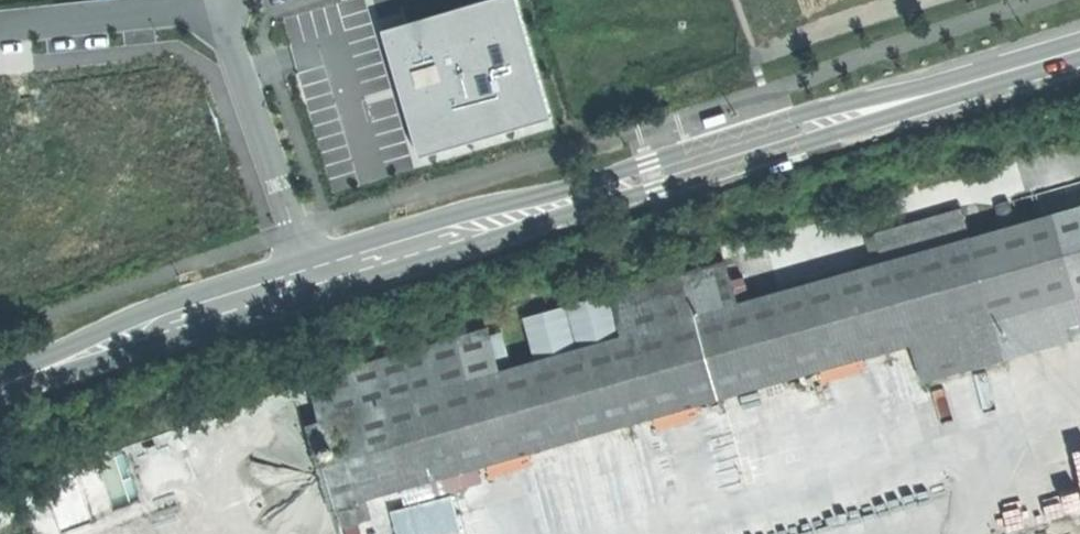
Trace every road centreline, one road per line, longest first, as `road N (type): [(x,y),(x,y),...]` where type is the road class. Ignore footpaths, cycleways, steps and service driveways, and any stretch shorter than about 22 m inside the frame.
road 1 (secondary): [(1079,48),(311,277)]
road 2 (secondary): [(311,277),(0,385)]
road 3 (residential): [(208,3),(311,277)]
road 4 (residential): [(208,3),(0,29)]
road 5 (track): [(911,0),(755,53)]

